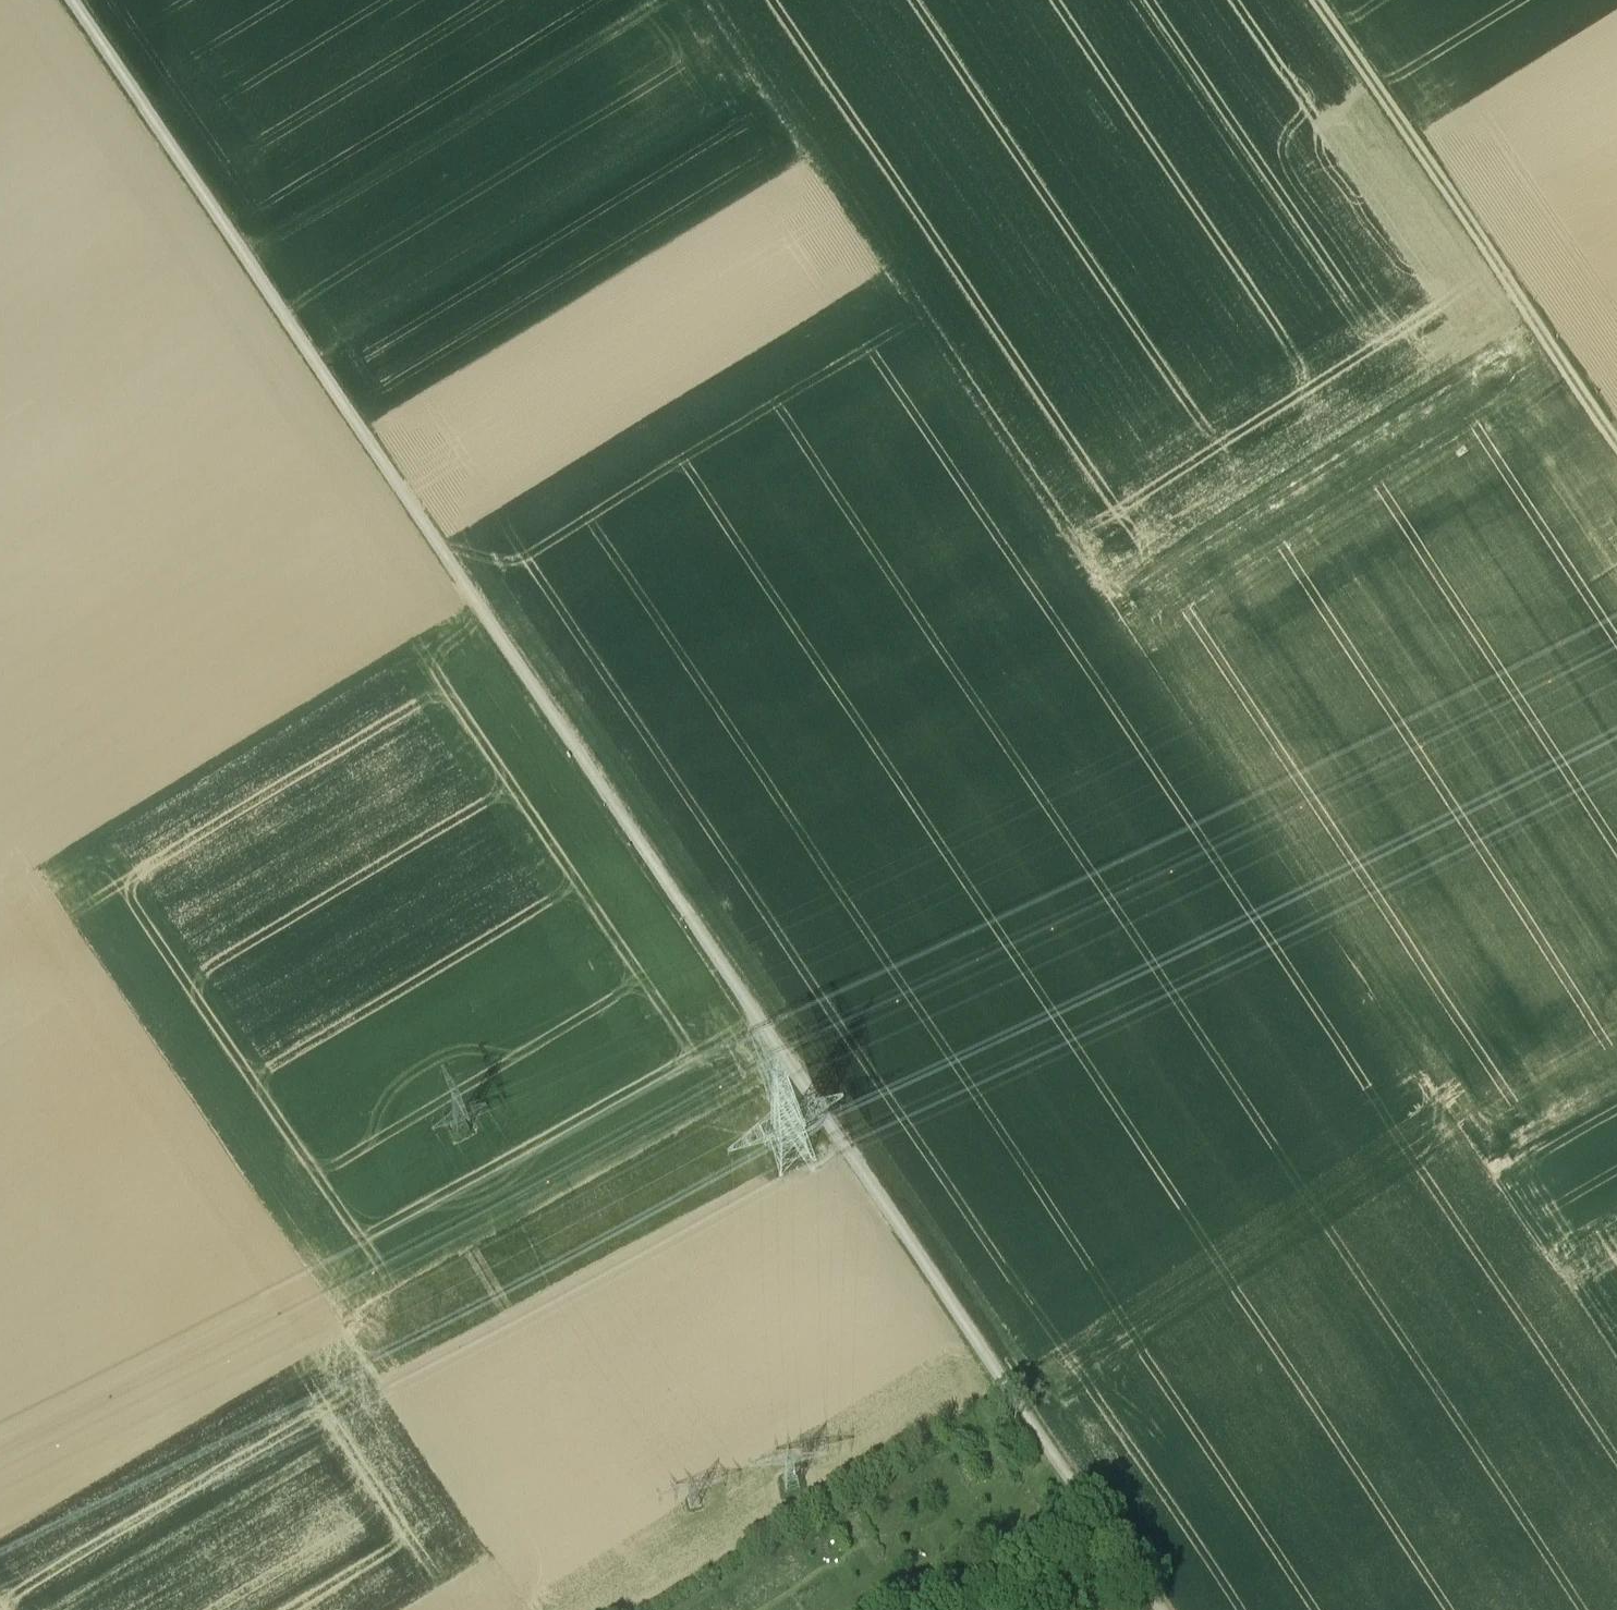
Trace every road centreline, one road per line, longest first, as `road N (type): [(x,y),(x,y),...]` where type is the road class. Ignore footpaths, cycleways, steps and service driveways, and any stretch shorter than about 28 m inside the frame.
road 1 (unclassified): [(1162,1609),(74,0)]
road 2 (track): [(1616,460),(1312,0)]

